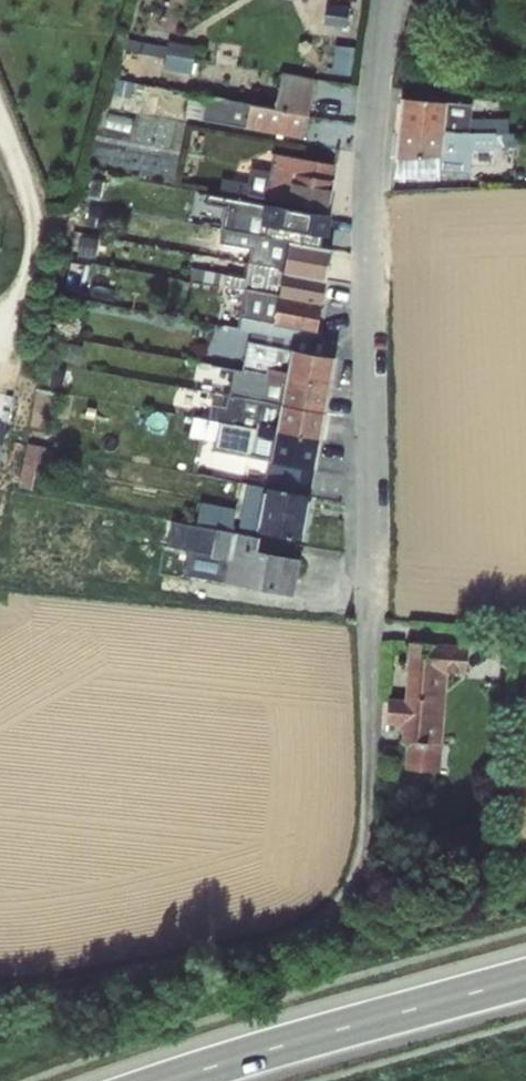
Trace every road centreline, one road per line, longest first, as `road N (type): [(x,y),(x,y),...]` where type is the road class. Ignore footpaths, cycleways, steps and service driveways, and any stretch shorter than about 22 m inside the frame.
road 1 (residential): [(0,994),(266,948),(308,932),(342,903),(360,871),(375,570),(373,113),(391,0)]
road 2 (trunk): [(525,981),(177,1080)]

